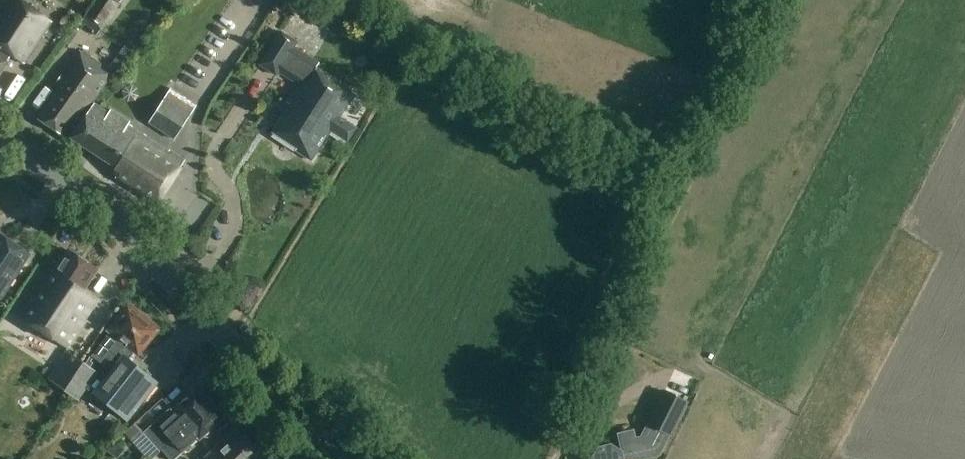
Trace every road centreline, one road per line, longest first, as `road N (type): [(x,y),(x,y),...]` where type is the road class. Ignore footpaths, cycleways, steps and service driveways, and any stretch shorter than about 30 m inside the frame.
road 1 (secondary): [(327,458),(152,258),(0,136)]

